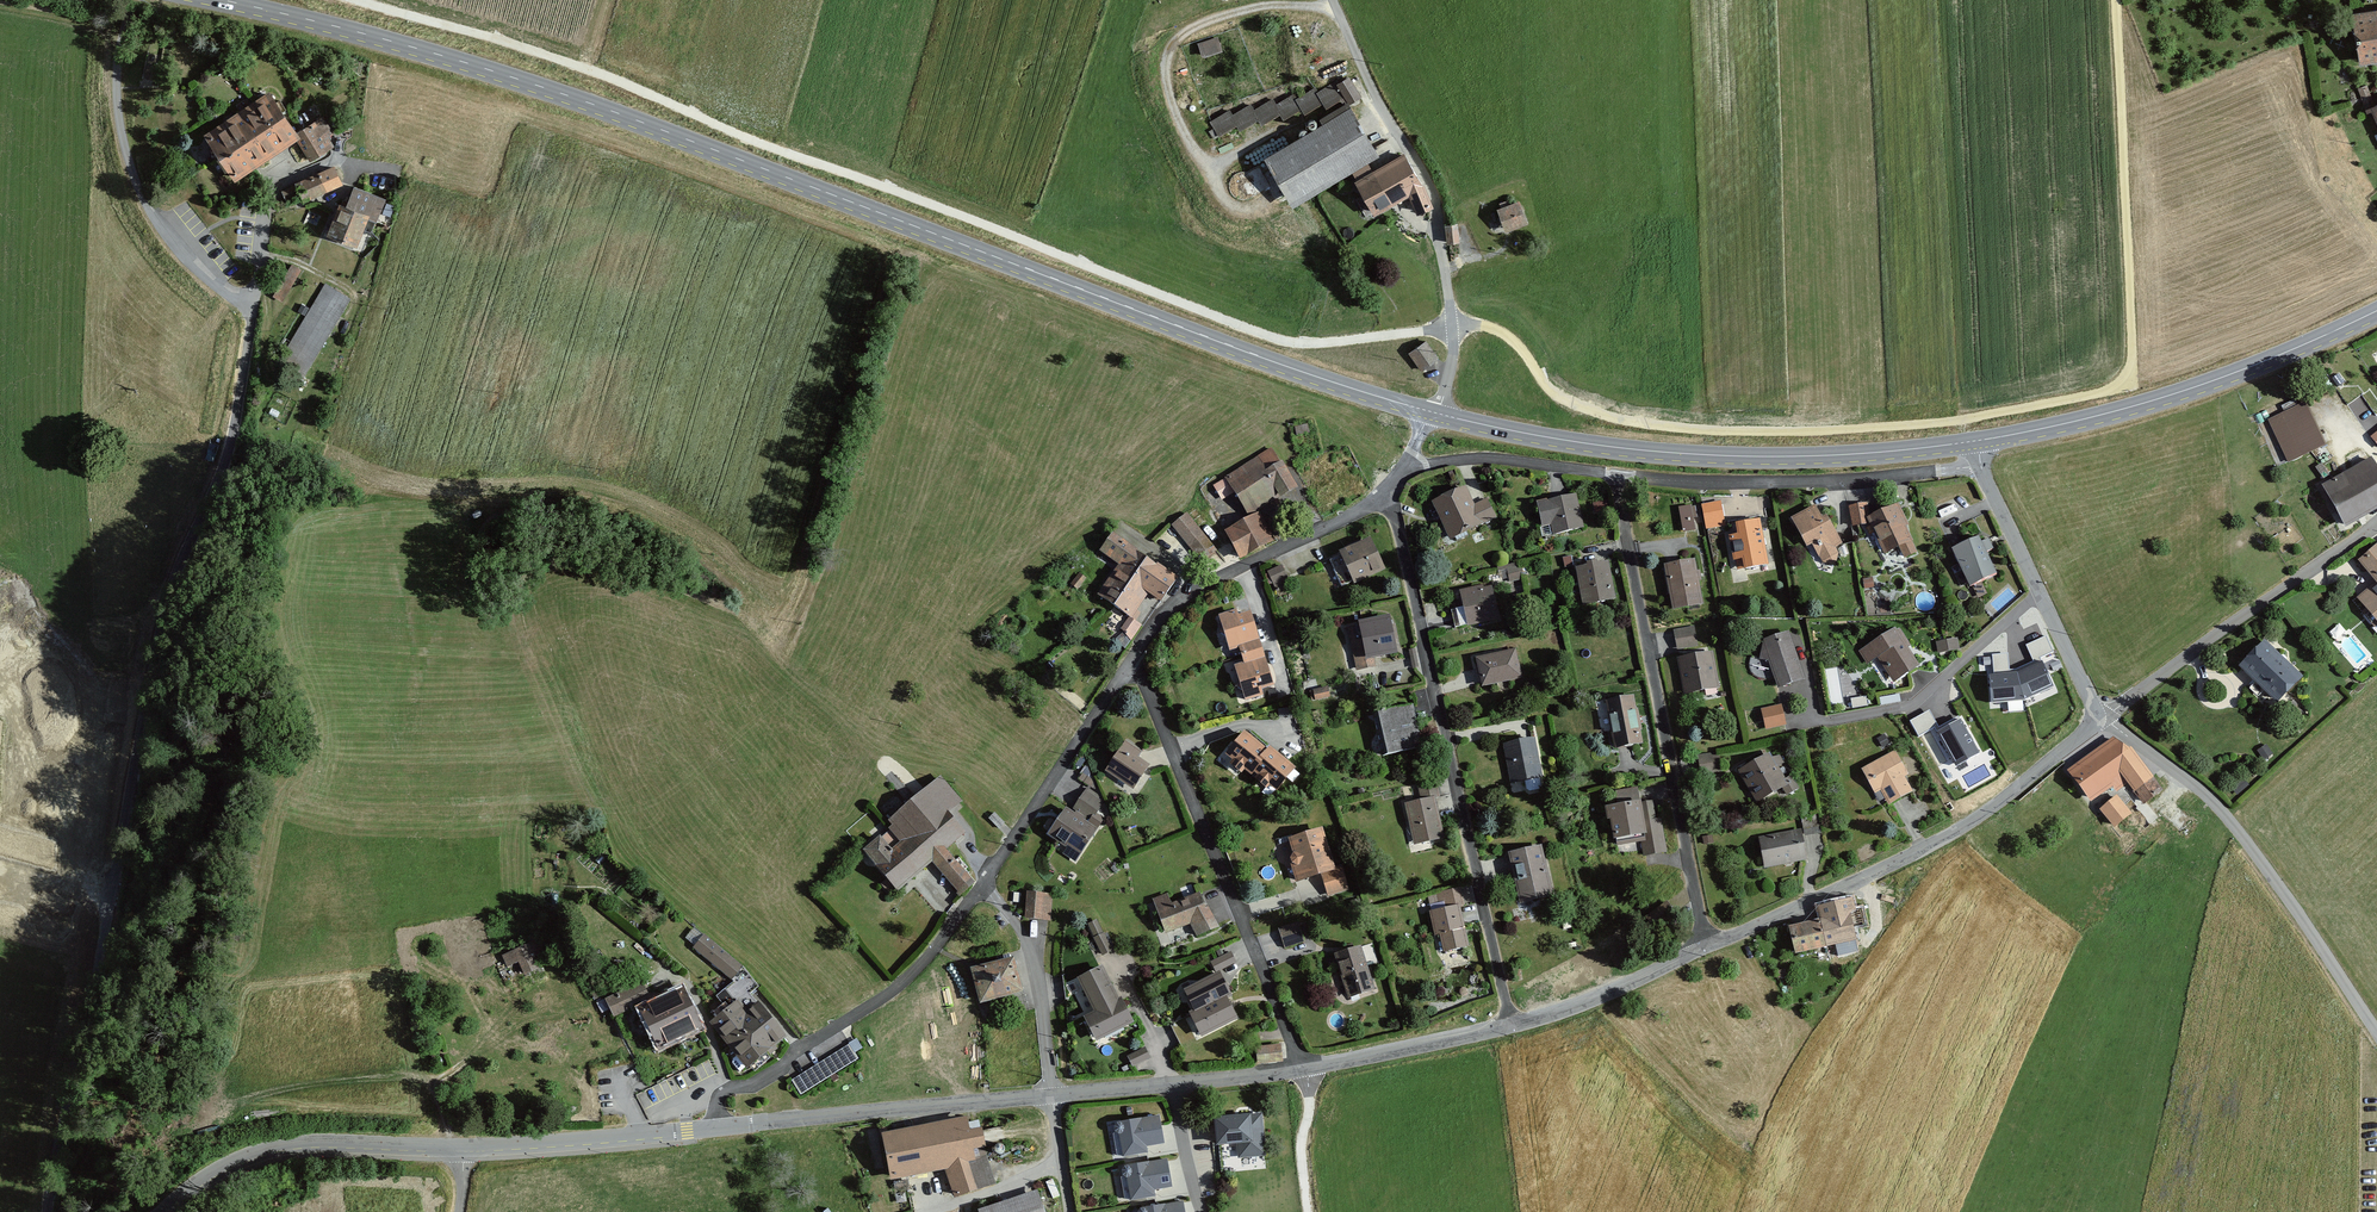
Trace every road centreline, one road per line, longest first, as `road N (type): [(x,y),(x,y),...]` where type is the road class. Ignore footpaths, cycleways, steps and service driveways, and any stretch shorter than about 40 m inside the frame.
road 1 (track): [(346,0),(597,74),(1284,344),(1482,324),(1514,337),(1551,392),(1589,410),(1654,426),(1835,432),(1975,417),(2118,385),(2129,371),(2117,0)]
road 2 (track): [(132,0),(117,78),(129,162),(151,213),(253,310),(233,437),(165,598),(48,1211)]
road 3 (secondary): [(222,0),(567,96),(1237,348),(1434,413)]
road 4 (secondary): [(1434,413),(1697,454),(1857,454),(1978,440)]
road 5 (residential): [(1389,494),(1511,1025)]
road 6 (residential): [(1614,476),(1706,947)]
road 7 (unclassified): [(2104,721),(1932,842),(1706,947)]
road 8 (residential): [(1133,659),(1302,1069)]
road 9 (residential): [(1332,0),(1437,206),(1457,335),(1434,413)]
road 10 (secondary): [(1978,440),(2161,397),(2376,310)]
road 11 (residential): [(2376,1029),(2222,810),(2104,721)]
road 12 (residential): [(983,886),(898,989),(755,1087),(724,1094),(718,1129)]
road 13 (residential): [(1980,467),(1771,484),(1614,476)]
road 14 (unclassified): [(1053,1098),(718,1129)]
road 15 (unclassified): [(2376,524),(2104,721)]
road 16 (unclassified): [(461,1149),(309,1145),(267,1152),(231,1166),(167,1211)]
road 17 (residential): [(1389,494),(1202,586),(1165,612),(1133,659)]
road 18 (residential): [(1133,659),(983,886)]
road 19 (residential): [(2039,593),(1920,698),(1813,715)]
road 20 (unclassified): [(718,1129),(461,1149)]
road 21 (unclassified): [(1302,1069),(1053,1098)]
road 22 (residential): [(983,886),(1033,950),(1053,1098)]
road 23 (unclassified): [(1511,1025),(1302,1069)]
road 24 (unclassified): [(1706,947),(1511,1025)]
road 25 (residential): [(1614,476),(1496,459),(1406,468)]
road 26 (residential): [(2104,721),(2039,593)]
road 27 (residential): [(2039,593),(1980,467)]

